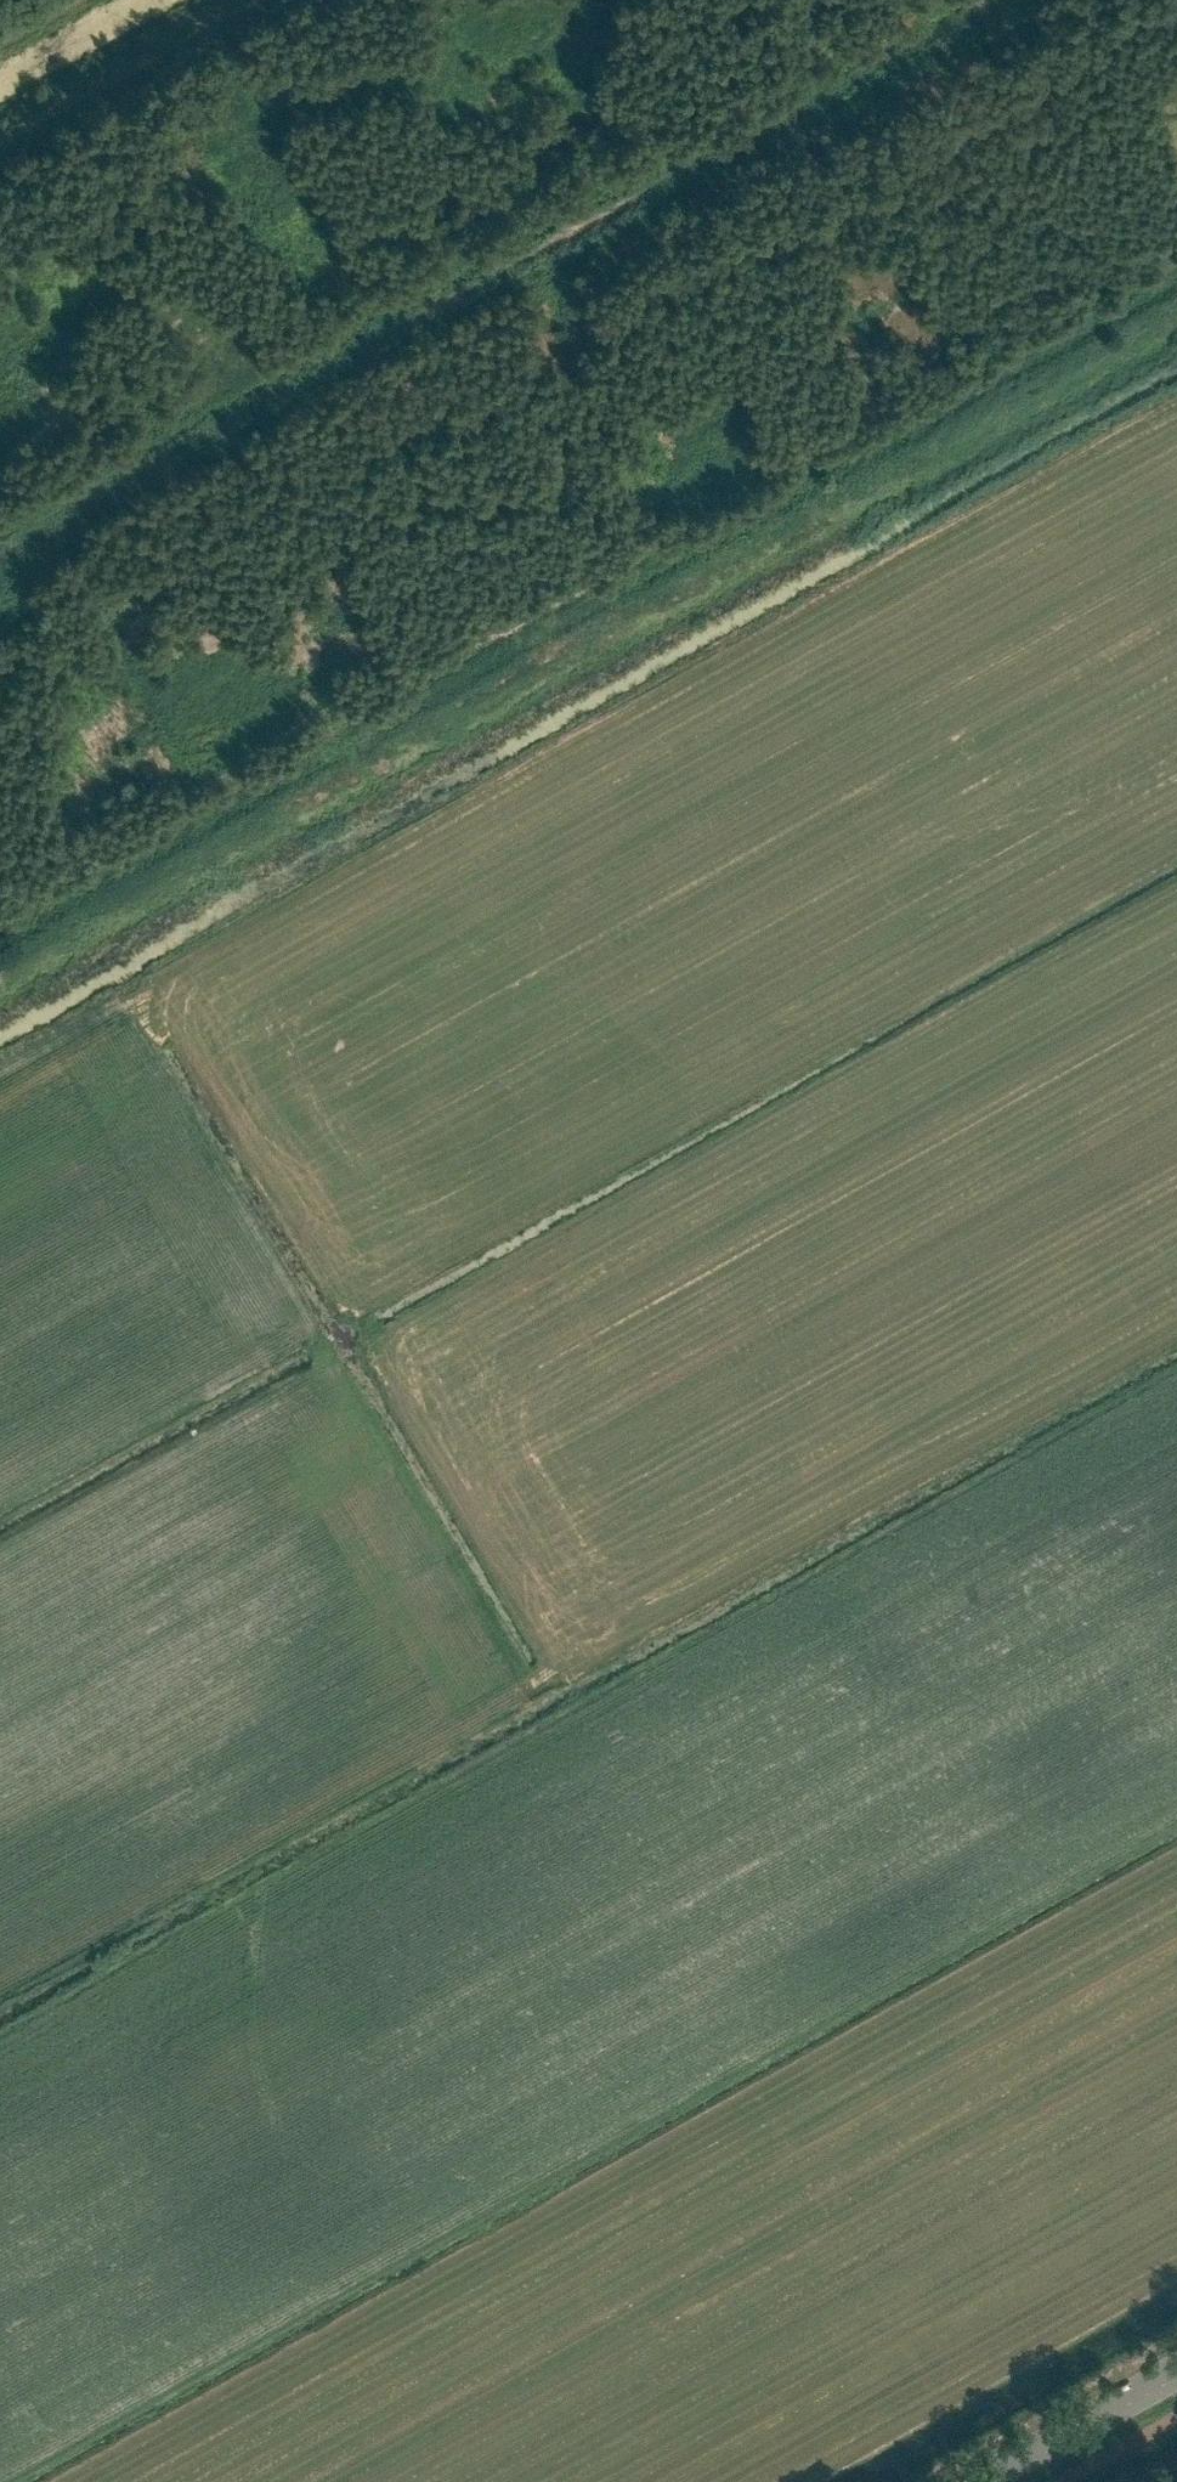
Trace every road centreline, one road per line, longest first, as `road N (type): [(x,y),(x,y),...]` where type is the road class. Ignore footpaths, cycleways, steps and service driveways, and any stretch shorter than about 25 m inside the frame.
road 1 (secondary): [(980,2481),(1176,2369)]

